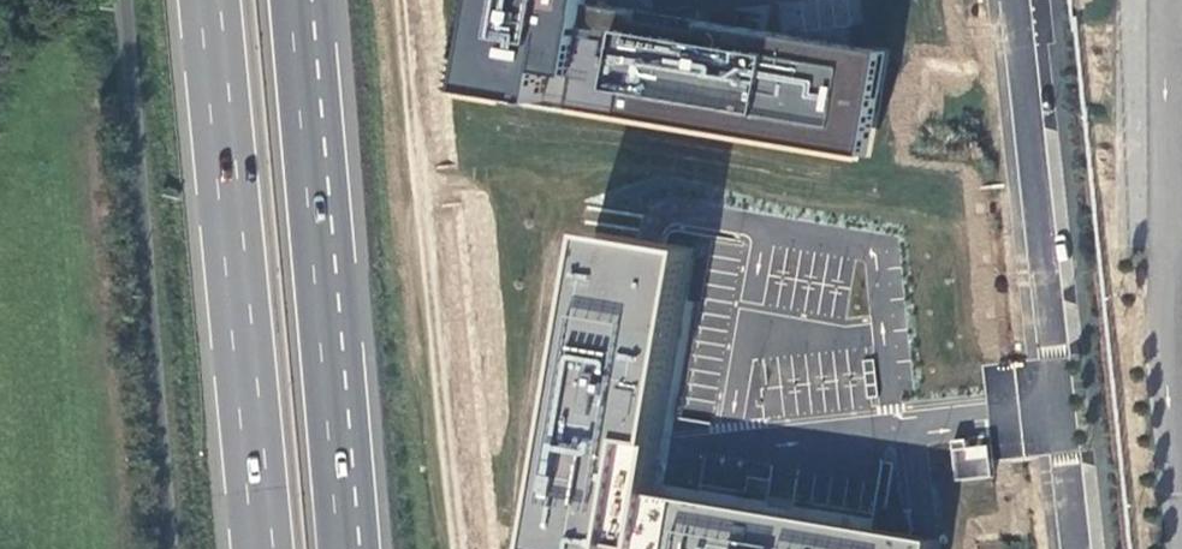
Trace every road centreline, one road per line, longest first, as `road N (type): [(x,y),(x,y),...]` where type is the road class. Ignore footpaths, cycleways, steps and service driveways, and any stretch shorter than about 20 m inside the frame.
road 1 (residential): [(1014,0),(1071,548)]
road 2 (trunk): [(211,0),(263,548)]
road 3 (trunk): [(349,548),(300,0)]
road 4 (unclassified): [(124,0),(167,548)]

